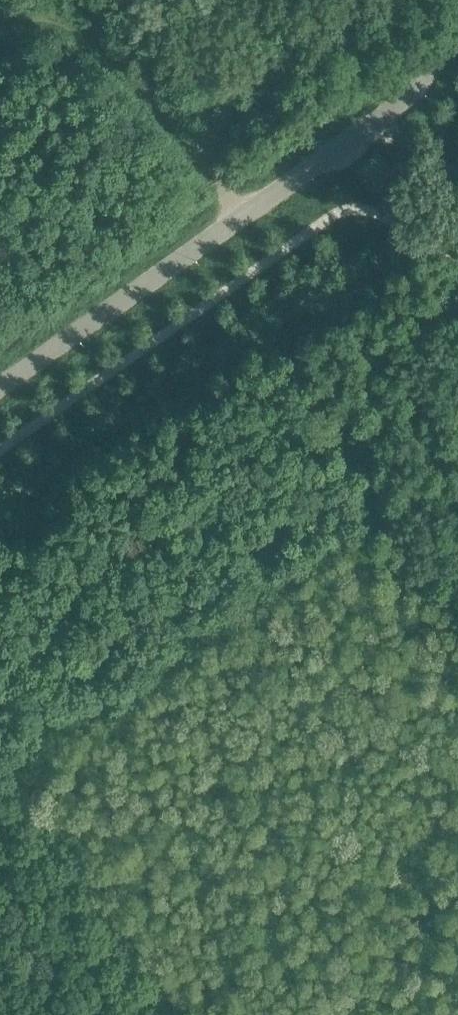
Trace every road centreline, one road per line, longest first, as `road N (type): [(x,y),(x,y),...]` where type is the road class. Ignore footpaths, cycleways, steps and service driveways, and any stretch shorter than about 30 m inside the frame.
road 1 (residential): [(457,26),(404,102),(0,388)]

